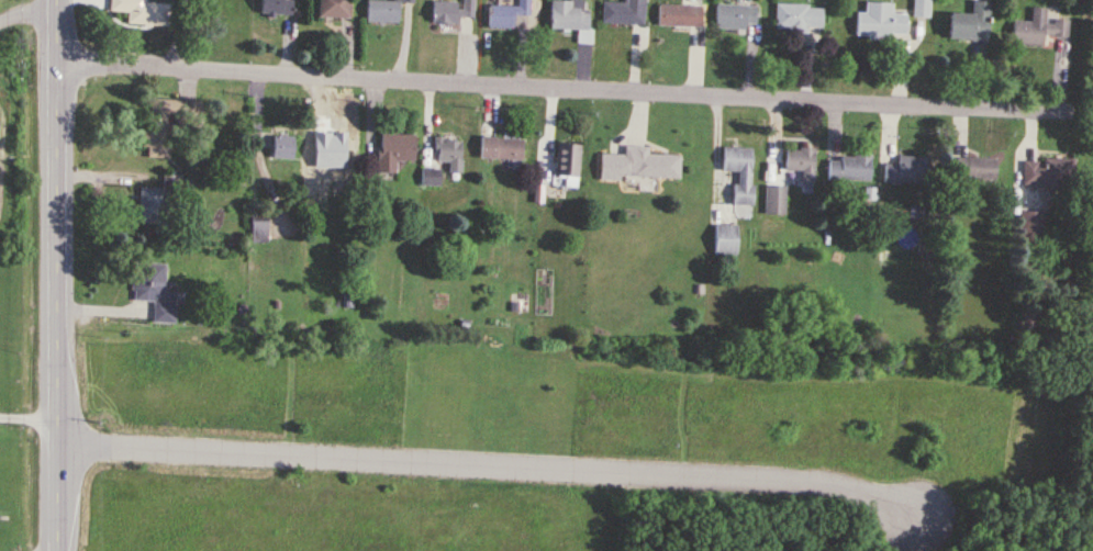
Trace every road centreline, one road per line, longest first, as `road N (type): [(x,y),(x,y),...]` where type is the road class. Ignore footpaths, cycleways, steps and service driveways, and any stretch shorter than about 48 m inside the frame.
road 1 (residential): [(1078,111),(59,59)]
road 2 (residential): [(36,445),(838,484),(912,510)]
road 3 (secondary): [(35,550),(59,0)]

